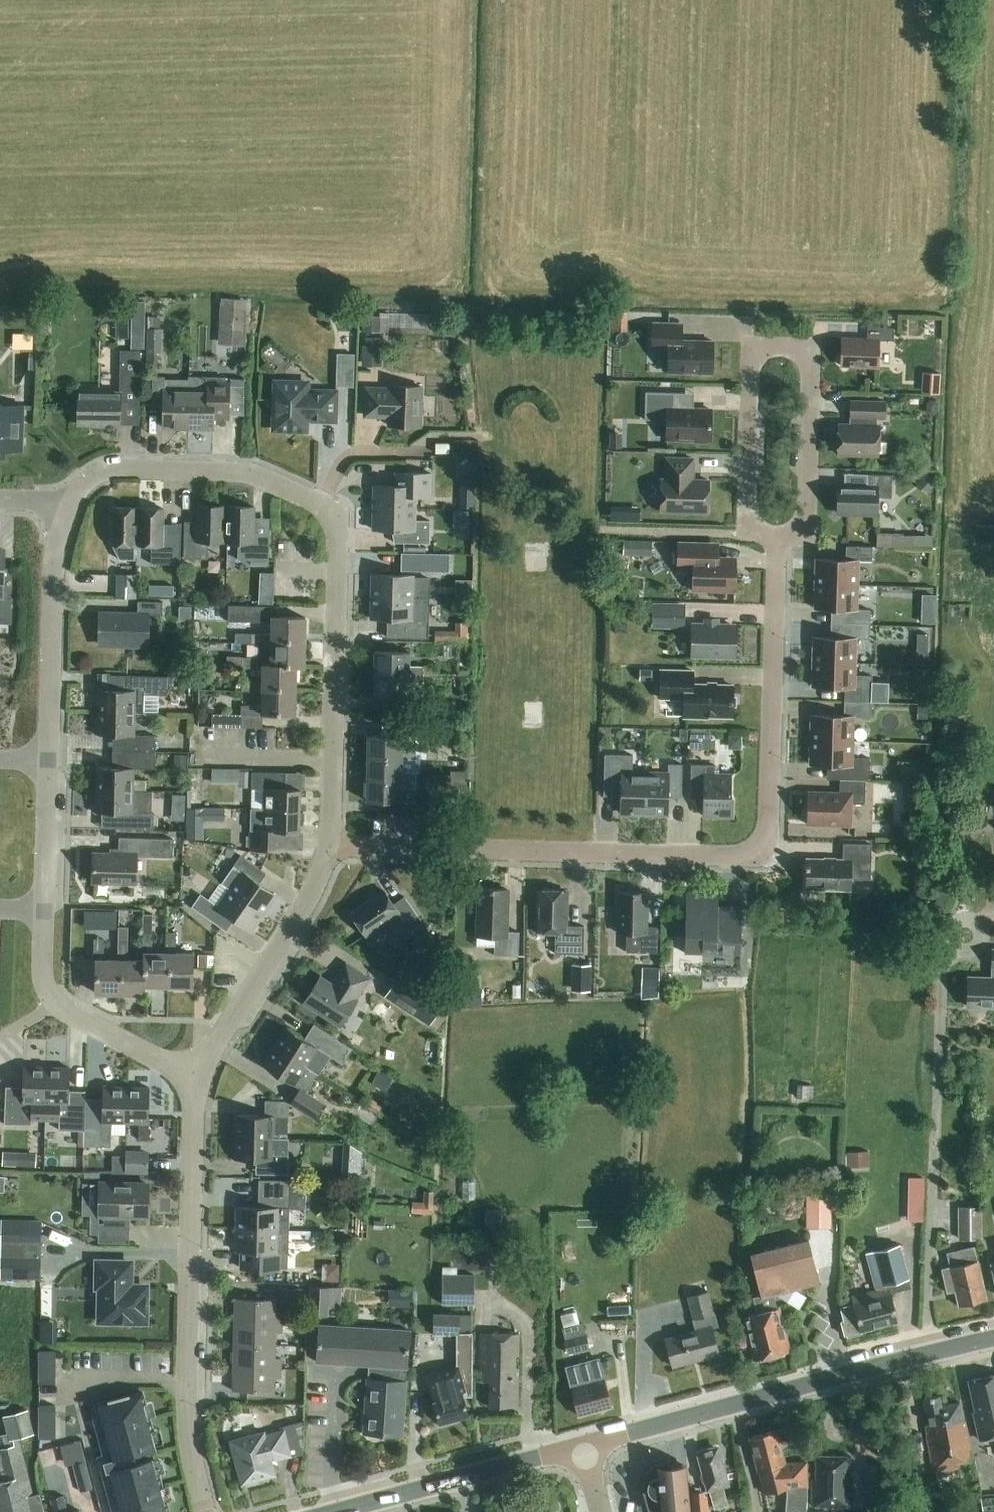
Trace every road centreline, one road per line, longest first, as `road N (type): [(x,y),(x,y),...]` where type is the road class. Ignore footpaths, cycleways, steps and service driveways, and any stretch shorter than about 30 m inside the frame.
road 1 (residential): [(478,852),(771,857),(781,550)]
road 2 (residential): [(332,760),(338,537),(322,506),(238,473),(124,469),(85,483),(71,505)]
road 3 (residential): [(781,550),(809,526),(811,356),(776,341),(749,360),(750,525)]
road 4 (residential): [(205,1511),(184,1403),(200,1083)]
road 5 (residential): [(921,1357),(930,1297),(943,964)]
road 6 (tertiary): [(584,1446),(921,1357)]
road 7 (residential): [(200,1083),(210,1054),(319,879),(329,847)]
road 8 (residential): [(200,1083),(64,1012),(49,996),(45,911)]
road 9 (residential): [(48,759),(53,572),(71,505)]
road 10 (tertiary): [(337,1511),(584,1446)]
road 11 (residential): [(45,911),(48,759)]
road 12 (residential): [(478,852),(329,847)]
road 13 (residential): [(943,964),(955,921),(979,922),(988,944),(954,955)]
road 14 (residential): [(332,760),(206,756)]

